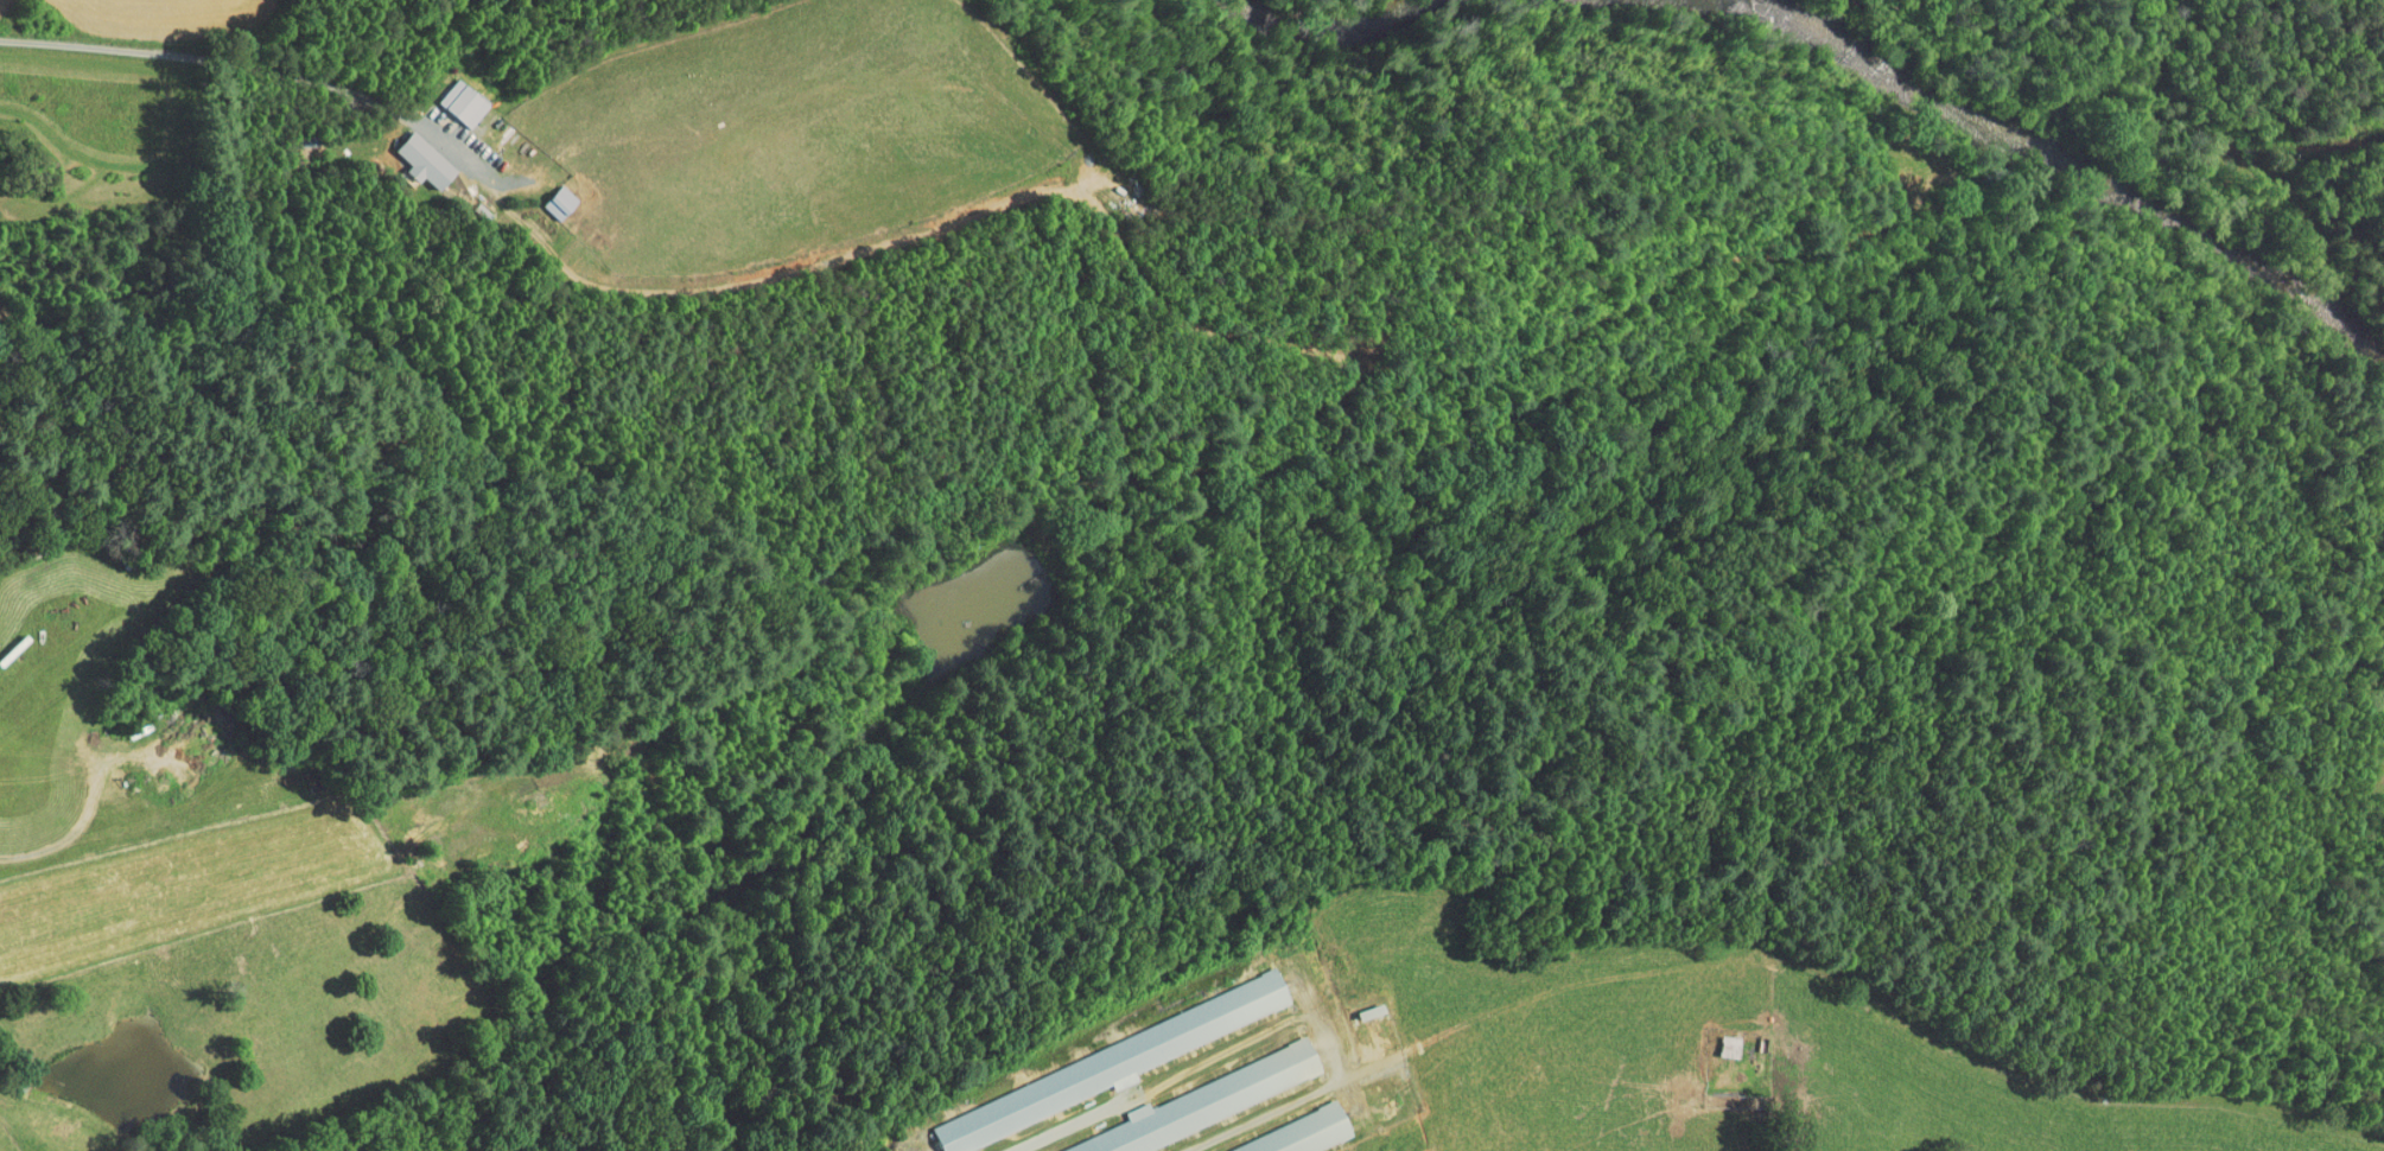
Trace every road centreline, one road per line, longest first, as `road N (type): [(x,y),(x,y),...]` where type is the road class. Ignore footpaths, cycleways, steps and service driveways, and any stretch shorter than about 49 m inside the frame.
road 1 (residential): [(2199,146),(2383,126)]

